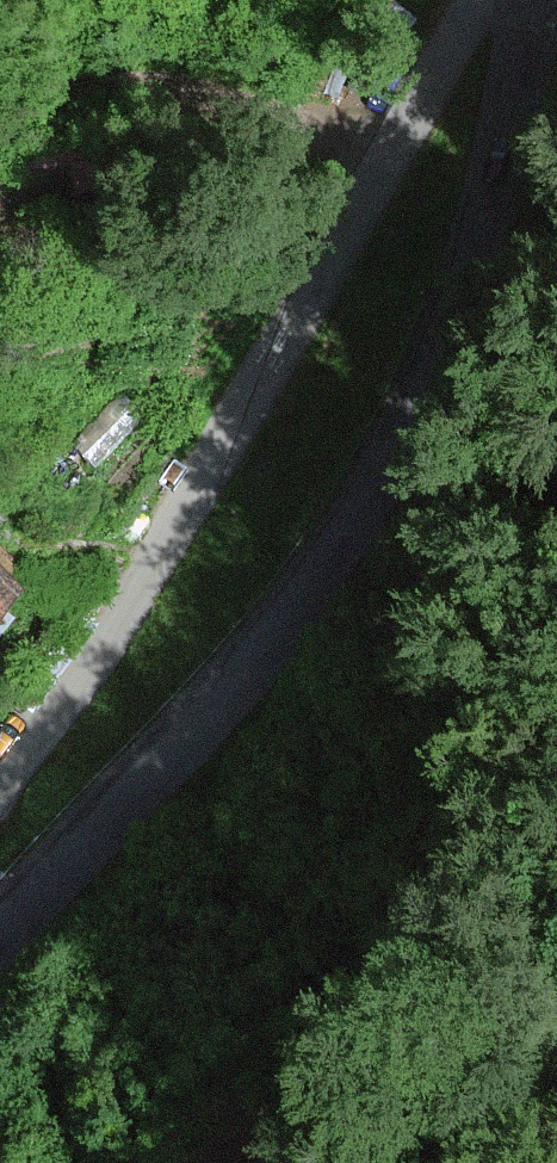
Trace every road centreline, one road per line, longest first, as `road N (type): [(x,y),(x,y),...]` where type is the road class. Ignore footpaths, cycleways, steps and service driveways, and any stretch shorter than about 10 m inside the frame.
road 1 (tertiary): [(0,933),(254,663),(326,564),(390,455),(466,300),(532,0)]
road 2 (unclassified): [(0,795),(188,515),(476,0)]
road 3 (track): [(381,166),(278,110),(166,85),(30,105),(0,130)]

